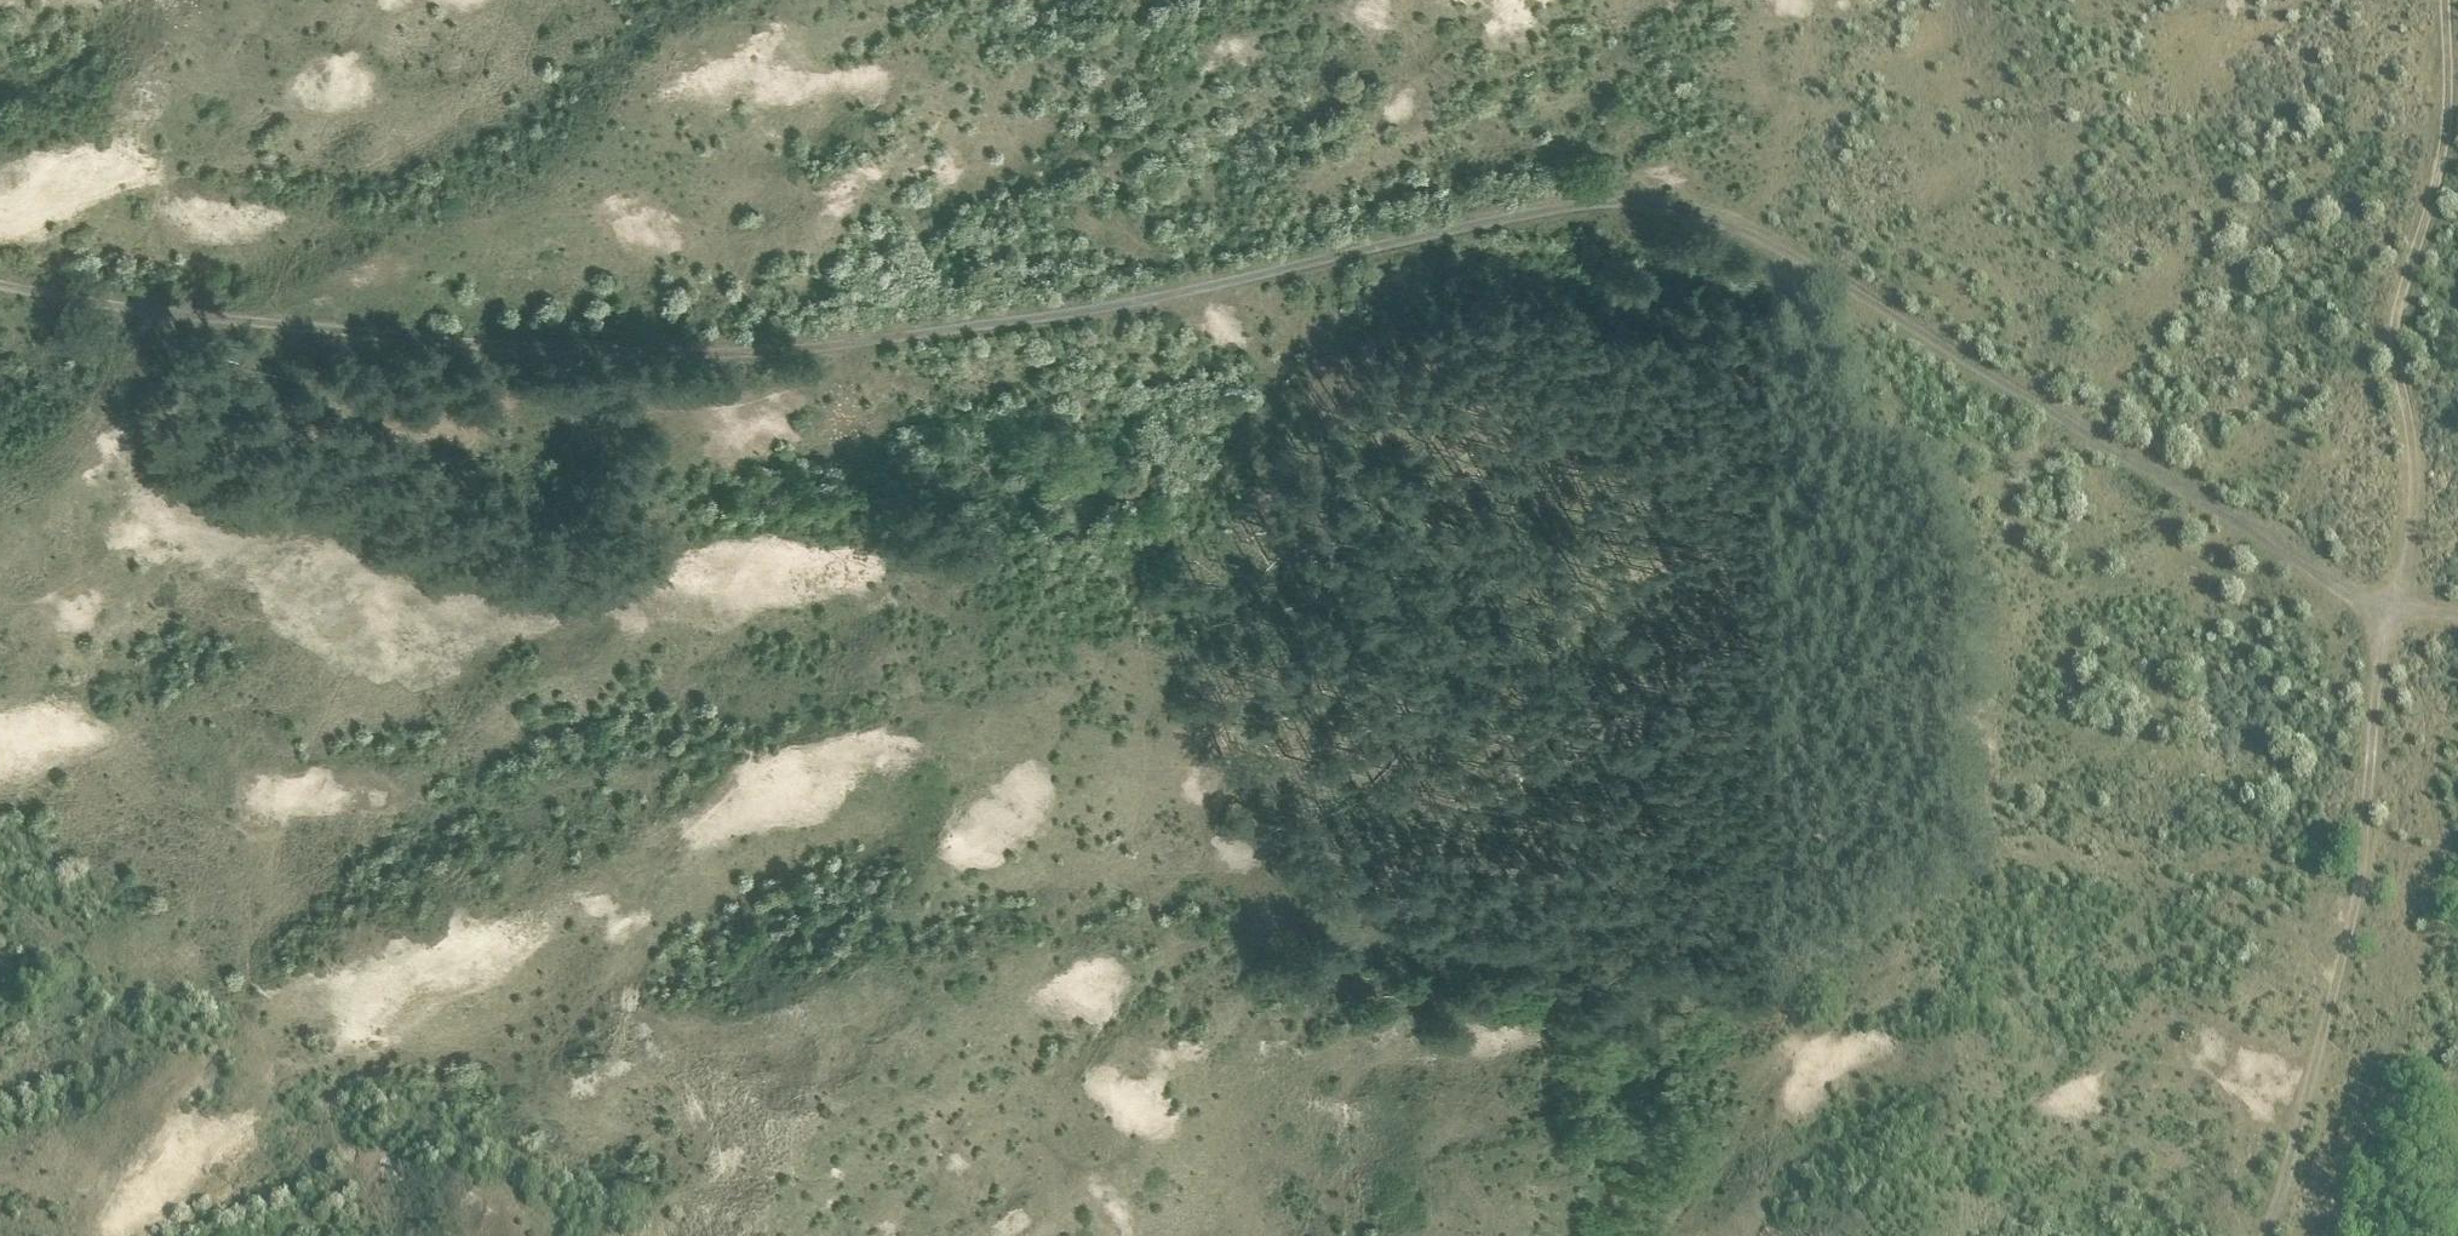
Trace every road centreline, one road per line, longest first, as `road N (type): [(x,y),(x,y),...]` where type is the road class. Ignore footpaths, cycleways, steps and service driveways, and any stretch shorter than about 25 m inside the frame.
road 1 (track): [(0,273),(261,331),(477,346),(735,349),(1045,317),(1540,212),(1676,213),(1863,295),(2213,514),(2397,608),(2457,609)]
road 2 (track): [(2263,1235),(2284,1185),(2389,668),(2405,542),(2399,380),(2453,72),(2442,0)]

